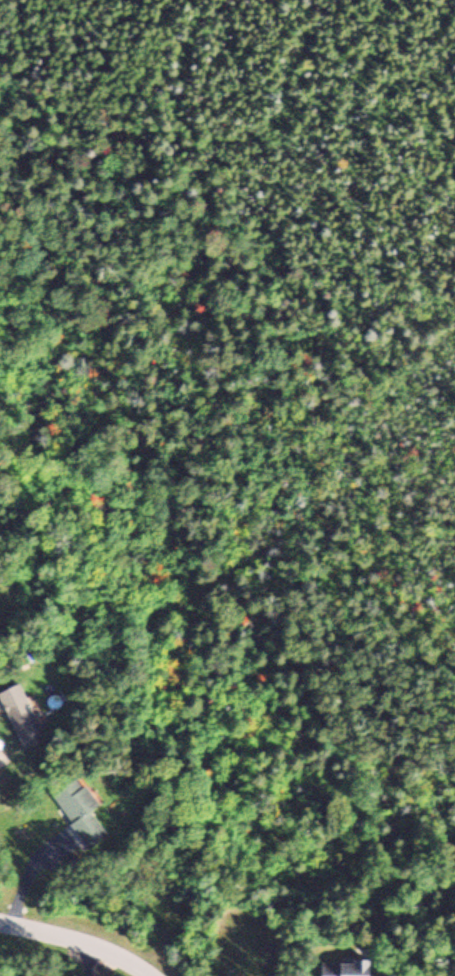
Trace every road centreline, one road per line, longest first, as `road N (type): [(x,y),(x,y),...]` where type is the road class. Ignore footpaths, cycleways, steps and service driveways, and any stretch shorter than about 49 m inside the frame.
road 1 (residential): [(0,917),(127,953),(163,975)]

